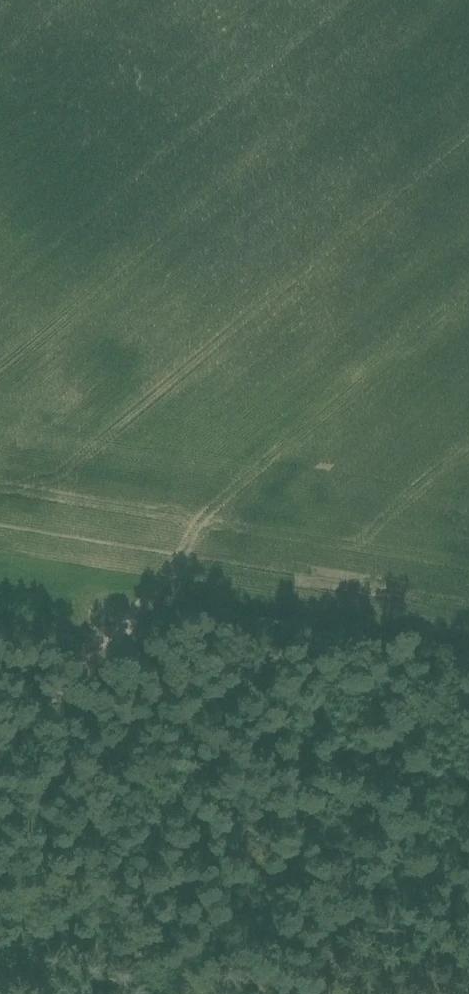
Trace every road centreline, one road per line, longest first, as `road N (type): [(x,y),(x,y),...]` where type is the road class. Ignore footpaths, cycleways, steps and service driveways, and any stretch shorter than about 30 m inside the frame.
road 1 (track): [(143,610),(0,738)]

